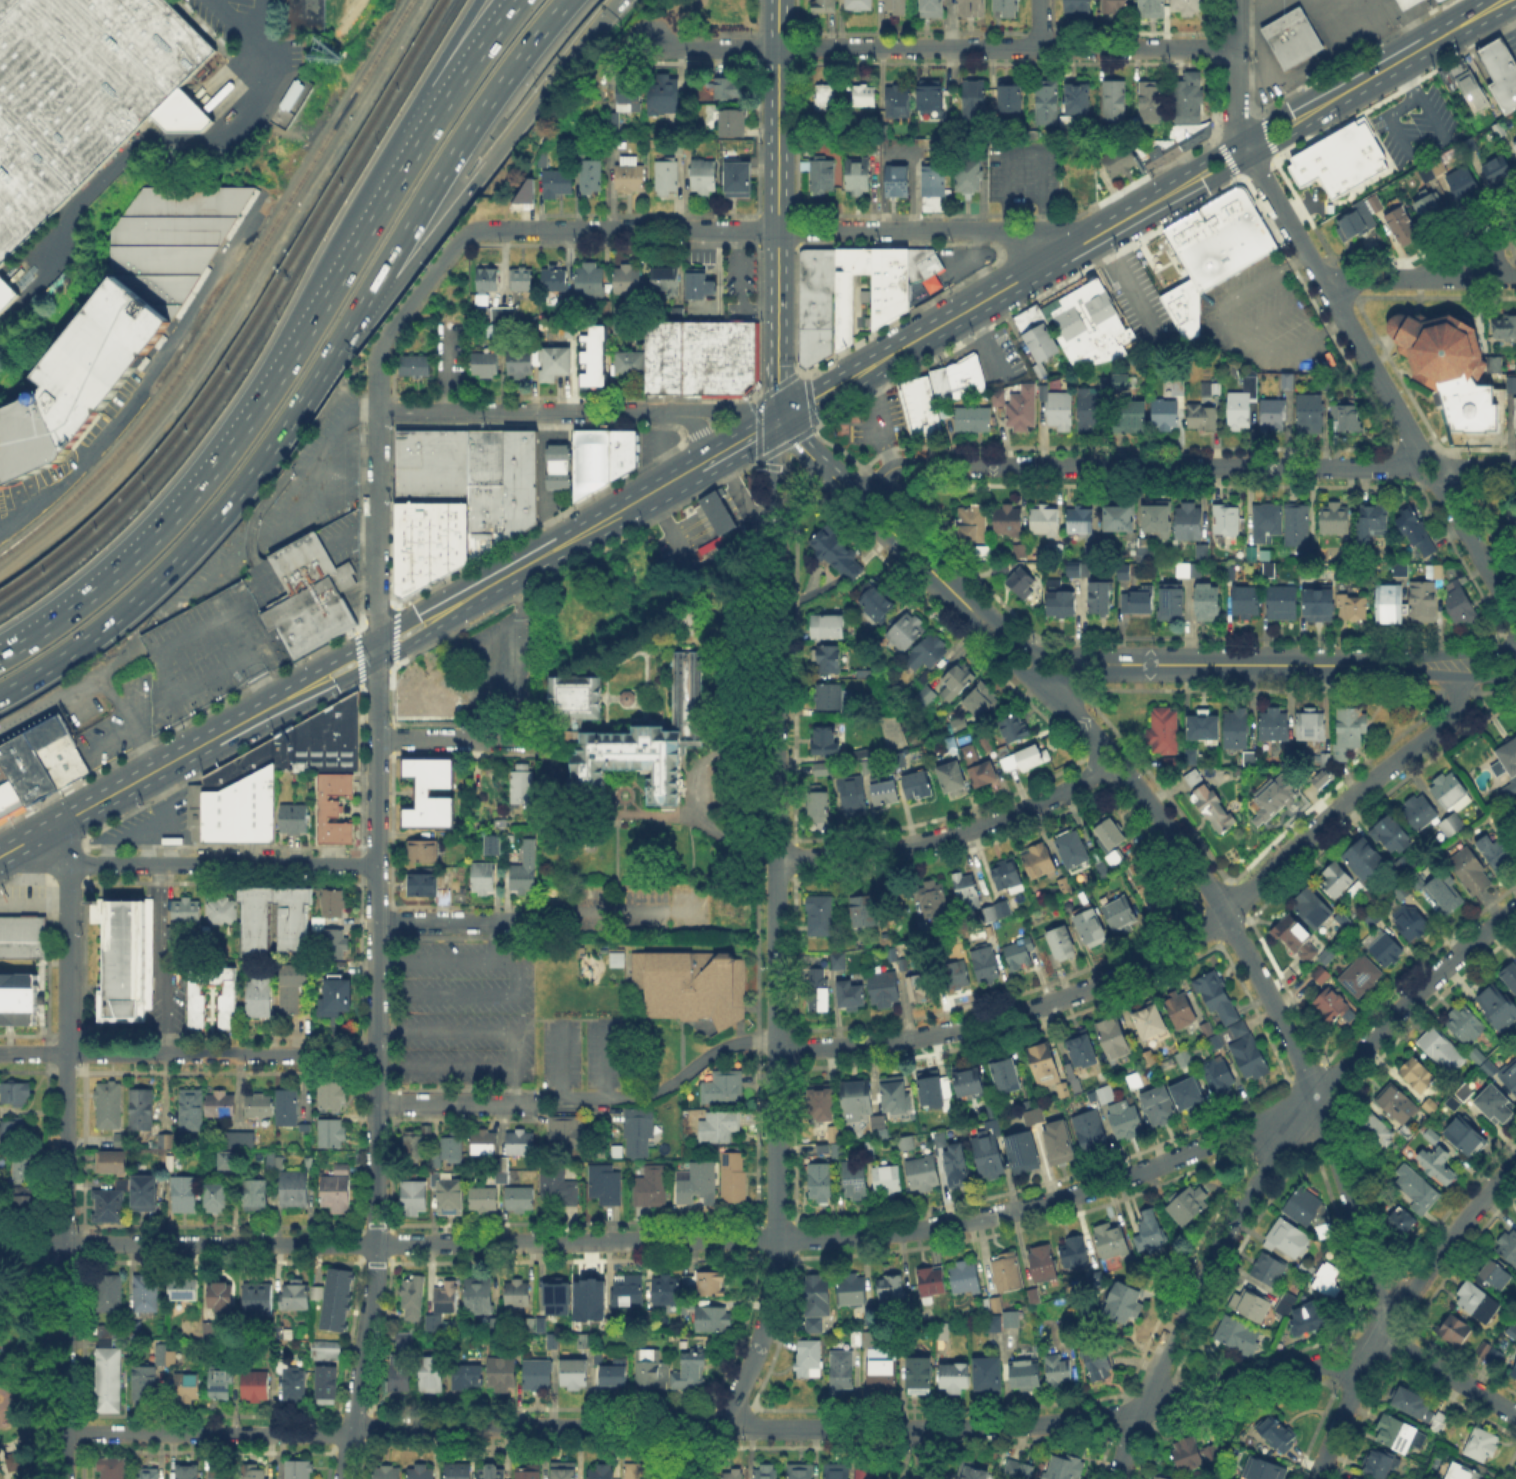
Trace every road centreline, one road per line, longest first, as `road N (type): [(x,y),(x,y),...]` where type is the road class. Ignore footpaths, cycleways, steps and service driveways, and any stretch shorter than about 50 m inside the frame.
road 1 (residential): [(65,1433),(1020,1424),(1225,1390),(1317,1362),(1368,1360)]
road 2 (residential): [(341,1478),(375,1242),(378,353)]
road 3 (residential): [(776,1046),(948,1031),(1057,1000),(1169,951),(1225,914),(1336,810),(1448,722),(1455,677)]
road 4 (secondary): [(0,857),(700,468)]
road 5 (secondary): [(864,371),(1504,0)]
road 6 (residential): [(1046,685),(1157,810),(1272,1002),(1324,1125),(1386,1330)]
road 7 (track): [(0,575),(107,483),(198,369),(421,0)]
road 8 (residential): [(1114,1478),(1190,1293),(1290,1126),(1409,994),(1515,903)]
road 9 (residential): [(65,1244),(776,1240)]
road 10 (residential): [(650,38),(672,46),(1237,49)]
road 11 (residential): [(776,1240),(999,1214),(1126,1177),(1245,1125),(1290,1126)]
road 12 (residential): [(893,466),(1414,466)]
road 13 (residential): [(776,1046),(777,537)]
road 14 (motorway): [(297,406),(608,15)]
road 15 (motorway): [(297,406),(457,145),(564,0)]
road 16 (motorway): [(294,349),(165,524),(68,611),(0,655)]
road 17 (residential): [(65,1244),(69,865),(61,823)]
road 18 (motorway): [(0,692),(87,637),(156,579),(247,477),(297,406)]
road 19 (motorway): [(516,0),(429,124),(294,349)]
road 20 (motorway): [(478,0),(406,114),(294,349)]
road 21 (residential): [(0,1053),(376,1055)]
road 22 (residential): [(1314,1478),(1386,1330),(1515,1164)]
road 23 (residential): [(14,849),(69,865),(376,864)]
road 24 (residential): [(776,858),(837,856),(949,835),(1021,811),(1113,761)]
road 25 (residential): [(1423,455),(1246,149)]
road 26 (residential): [(473,230),(778,230)]
road 27 (residential): [(661,413),(377,413)]
road 28 (residential): [(1045,265),(1029,239),(1005,231),(778,230)]
road 29 (residential): [(1125,664),(1387,665)]
road 30 (secondary): [(778,307),(778,47)]
road 31 (residential): [(684,1478),(757,1346),(776,1240)]
road 32 (residential): [(65,1478),(65,1244)]
road 33 (residential): [(776,1240),(776,1046)]
road 34 (residential): [(1326,288),(1346,278),(1515,278)]
road 35 (residential): [(1515,619),(1436,479)]
road 36 (residential): [(0,732),(136,651)]
road 37 (residential): [(377,740),(535,740)]
road 38 (residential): [(378,353),(473,230)]
road 39 (residential): [(1386,1330),(1515,1416)]
road 40 (residential): [(1246,149),(1236,112),(1238,0)]
road 41 (residential): [(376,922),(526,917)]
road 42 (residential): [(376,1105),(523,1105)]
road 43 (tertiary): [(858,498),(959,598)]
road 44 (tertiary): [(959,598),(964,616),(1002,655),(1029,681),(1046,685)]
road 45 (residential): [(779,422),(759,409),(661,413)]

